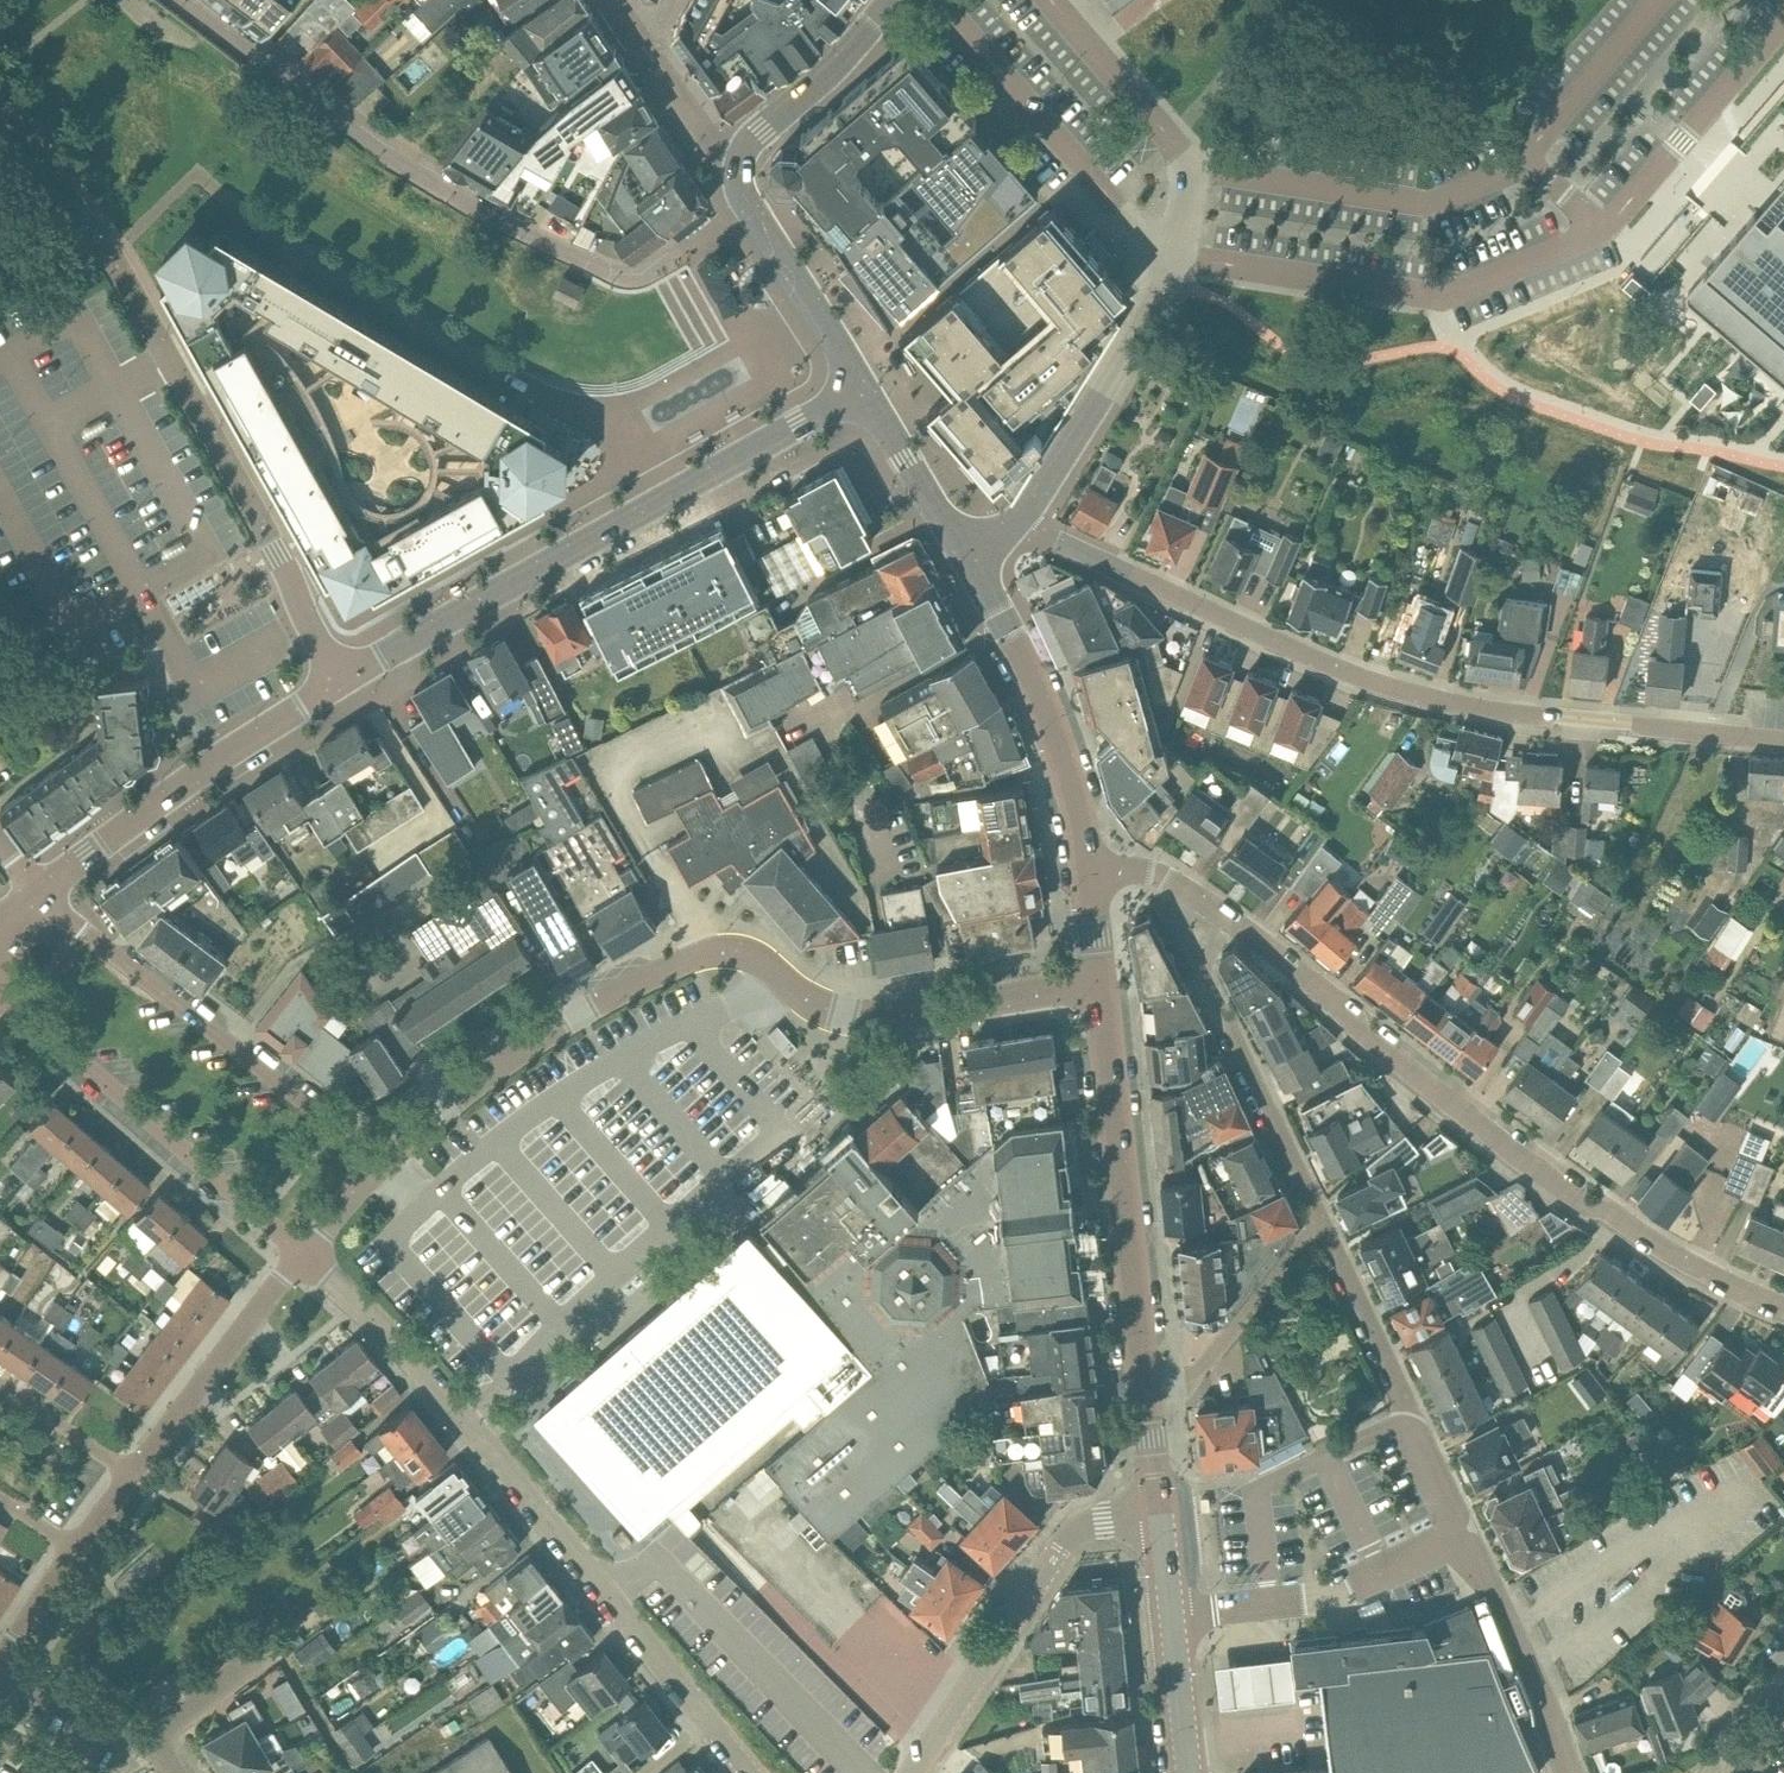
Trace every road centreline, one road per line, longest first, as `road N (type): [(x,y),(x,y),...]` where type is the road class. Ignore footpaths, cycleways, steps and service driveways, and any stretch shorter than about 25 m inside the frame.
road 1 (residential): [(381,1162),(526,1046),(628,985),(703,955),(759,955),(819,1006),(860,1016),(1103,980)]
road 2 (unclassified): [(1021,522),(1313,660),(1450,703),(1783,739)]
road 3 (residential): [(1783,1307),(1717,1278),(1608,1207),(1582,1202),(1191,890)]
road 4 (residential): [(749,1772),(465,1420),(302,1250)]
road 5 (unclassified): [(347,680),(120,268),(0,111)]
road 6 (residential): [(192,0),(407,165),(599,270),(640,272),(751,206)]
road 7 (unclassified): [(347,680),(864,390)]
road 8 (residential): [(381,1162),(40,894)]
road 9 (residential): [(0,988),(302,1250)]
road 10 (tertiary): [(1147,1376),(1103,980)]
road 11 (unclassified): [(40,894),(186,784),(347,680)]
road 12 (residential): [(917,1772),(1062,1547),(1103,1519),(1160,1516)]
road 13 (residential): [(1323,1218),(1187,924),(1191,890)]
road 14 (residential): [(1464,1536),(1323,1218)]
road 15 (residential): [(944,0),(1142,237),(1172,255)]
road 16 (tertiary): [(1088,877),(1059,756),(975,562)]
road 17 (residential): [(1172,255),(1194,163),(1056,0)]
road 18 (residential): [(1169,1610),(1326,1596),(1464,1536)]
road 19 (residential): [(1021,522),(1172,255)]
road 20 (residential): [(129,1473),(302,1250)]
road 21 (residential): [(1147,1376),(1198,1374),(1323,1218)]
road 22 (residential): [(1554,1735),(1518,1632),(1464,1536)]
road 23 (tertiary): [(743,154),(762,128),(823,83),(893,0)]
road 24 (tertiary): [(751,206),(864,390)]
road 25 (tertiary): [(864,390),(975,562)]
road 26 (residential): [(0,1673),(145,1739),(176,1772)]
road 27 (tertiary): [(1186,1772),(1169,1610)]
road 28 (residential): [(129,1473),(0,1376)]
road 29 (tertiary): [(1160,1516),(1147,1376)]
road 30 (residential): [(0,1666),(74,1552)]
road 31 (residential): [(1710,1772),(1783,1658)]

